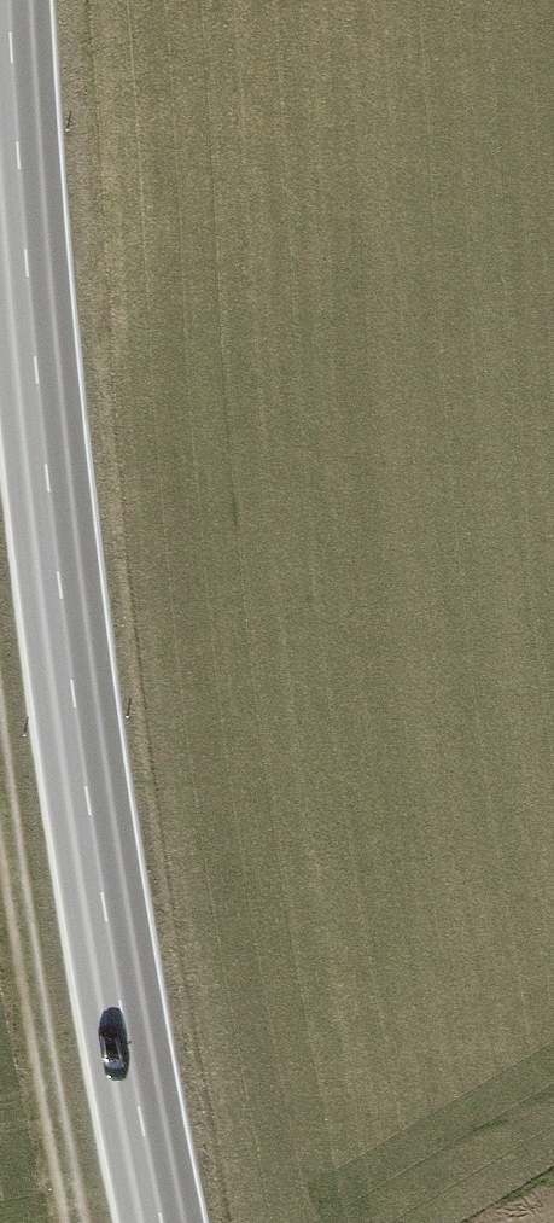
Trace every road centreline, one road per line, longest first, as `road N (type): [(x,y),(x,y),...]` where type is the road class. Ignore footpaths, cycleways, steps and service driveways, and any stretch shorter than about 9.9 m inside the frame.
road 1 (secondary): [(7,0),(37,407),(106,949),(166,1222)]
road 2 (track): [(0,766),(45,1097),(73,1222)]

